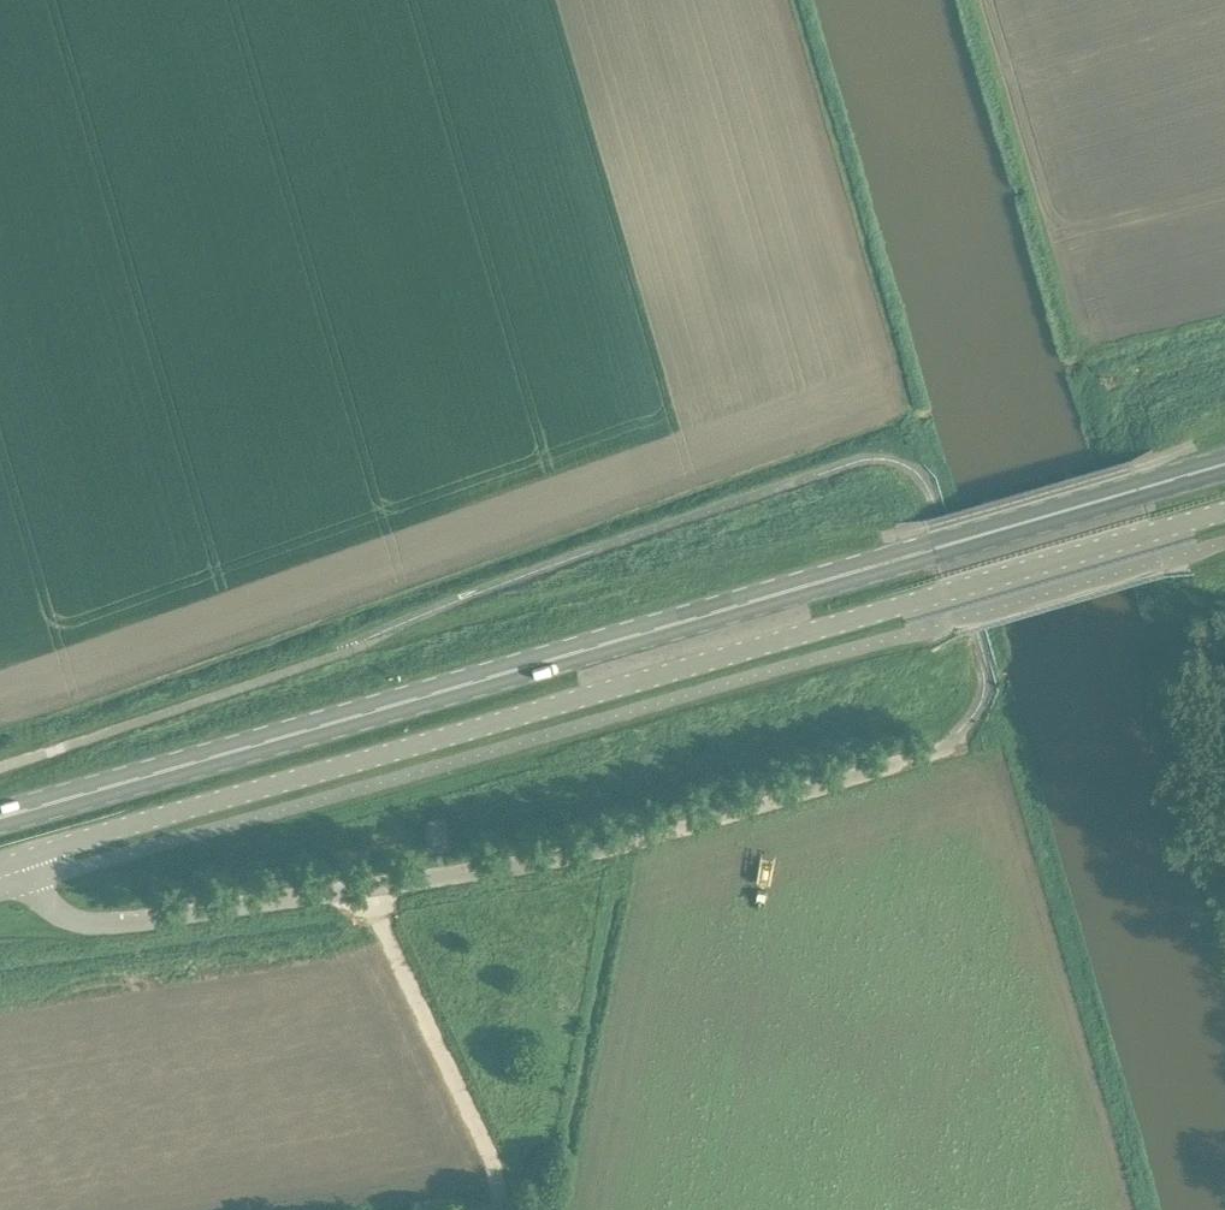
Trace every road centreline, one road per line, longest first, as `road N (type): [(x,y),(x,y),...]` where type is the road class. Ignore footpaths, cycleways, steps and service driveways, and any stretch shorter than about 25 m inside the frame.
road 1 (unclassified): [(22,860),(1224,512)]
road 2 (primary): [(0,818),(388,717),(1136,488)]
road 3 (unclassified): [(22,860),(35,891),(53,908),(85,921),(126,923),(546,863),(948,744)]

